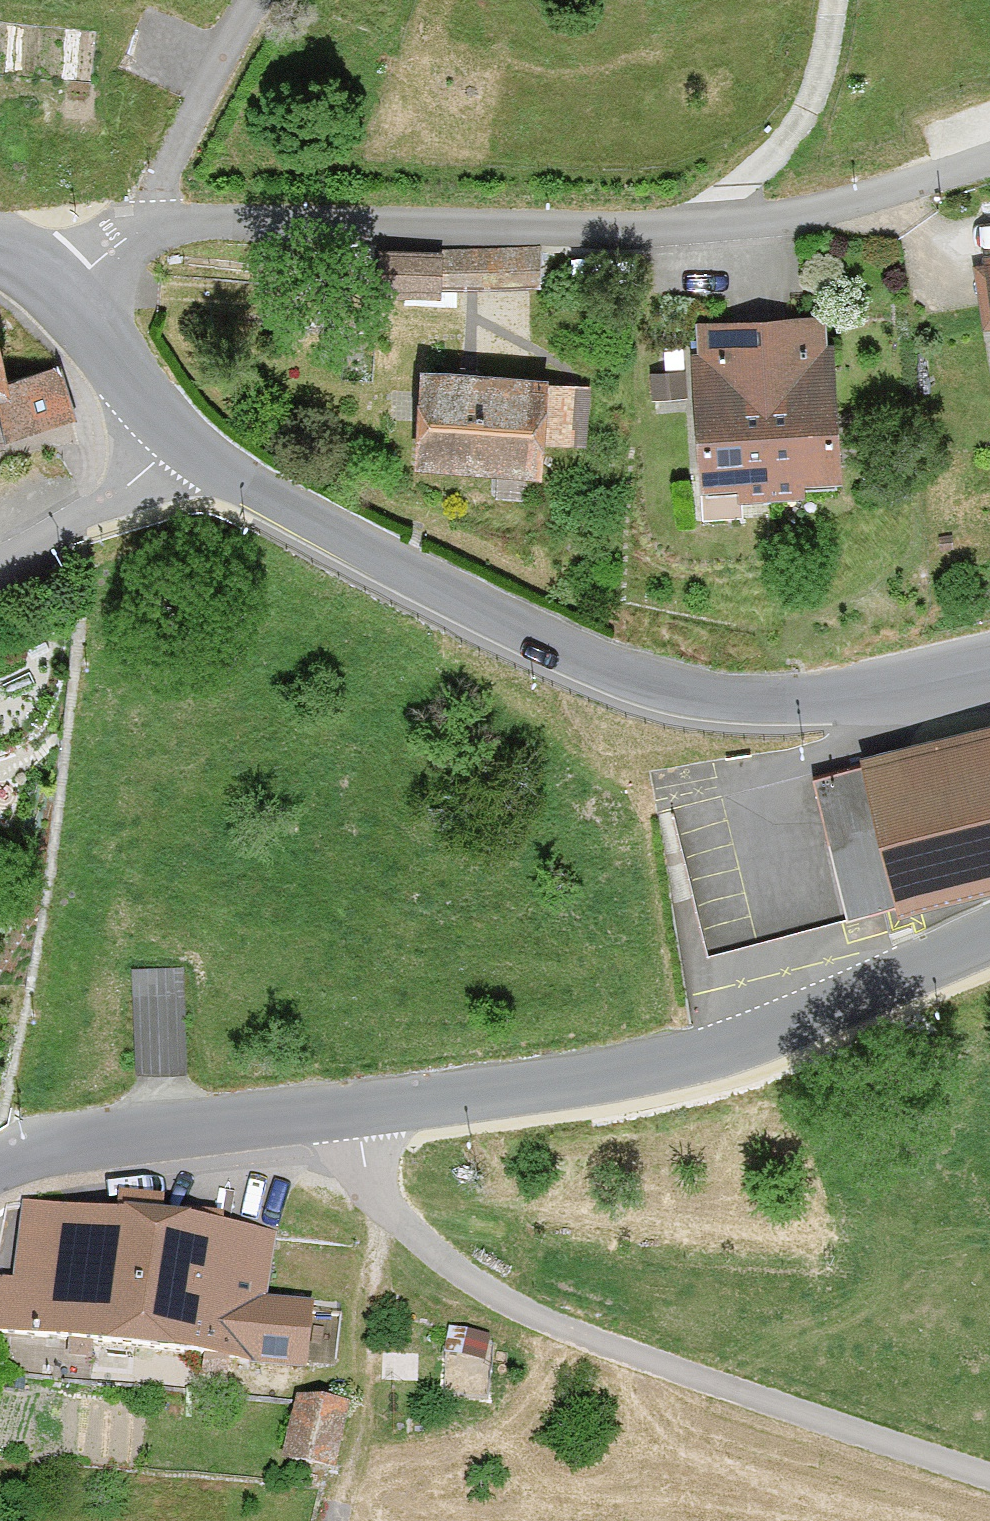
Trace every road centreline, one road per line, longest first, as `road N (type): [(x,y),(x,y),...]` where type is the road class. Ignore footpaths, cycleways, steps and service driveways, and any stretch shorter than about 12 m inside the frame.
road 1 (residential): [(55,291),(130,226),(209,218),(576,230),(691,223),(784,215),(989,155)]
road 2 (tertiary): [(176,437),(563,653),(683,692),(769,702),(989,672)]
road 3 (unclassified): [(989,1475),(566,1330),(385,1212),(344,1107)]
road 4 (tertiary): [(989,934),(670,1064),(344,1107)]
road 5 (tertiary): [(344,1107),(49,1147),(0,1163)]
road 6 (residential): [(0,557),(84,520),(176,437)]
road 7 (tertiary): [(55,291),(176,437)]

